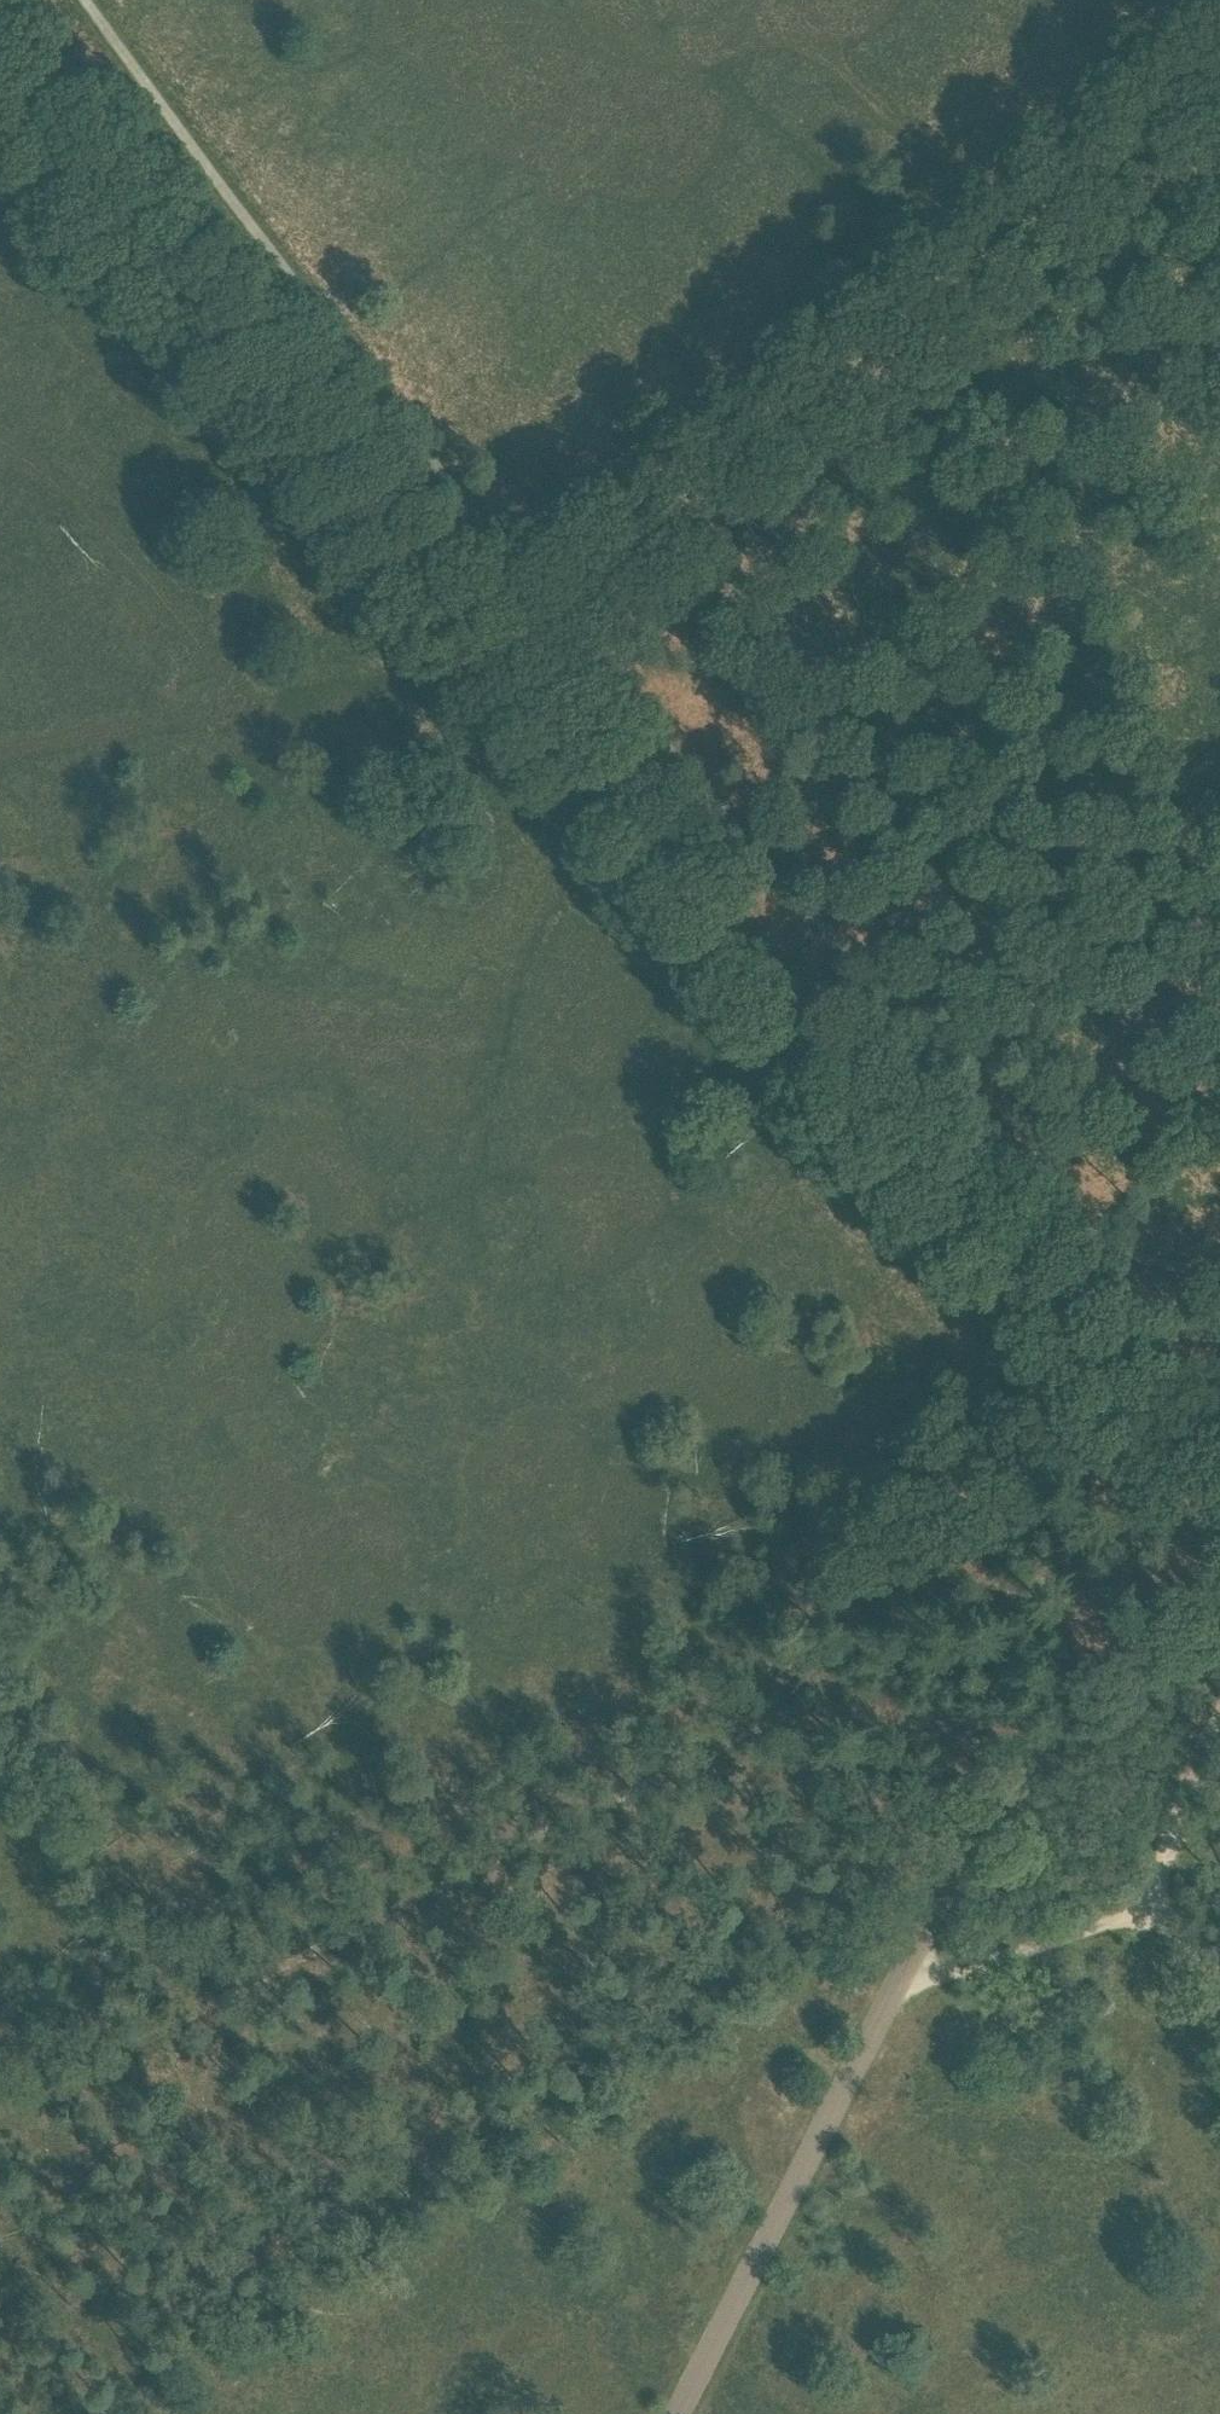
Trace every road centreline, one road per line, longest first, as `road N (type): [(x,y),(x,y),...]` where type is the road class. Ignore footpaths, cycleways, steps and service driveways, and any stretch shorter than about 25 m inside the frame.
road 1 (unclassified): [(0,75),(1219,1516)]
road 2 (unclassified): [(676,2413),(987,1810),(1040,1751),(1219,1627)]
road 3 (track): [(504,669),(1219,66)]
road 4 (track): [(894,1998),(1116,1923),(1153,1921),(1186,1941),(1219,1981)]
road 5 (track): [(1153,1921),(1219,1750)]

